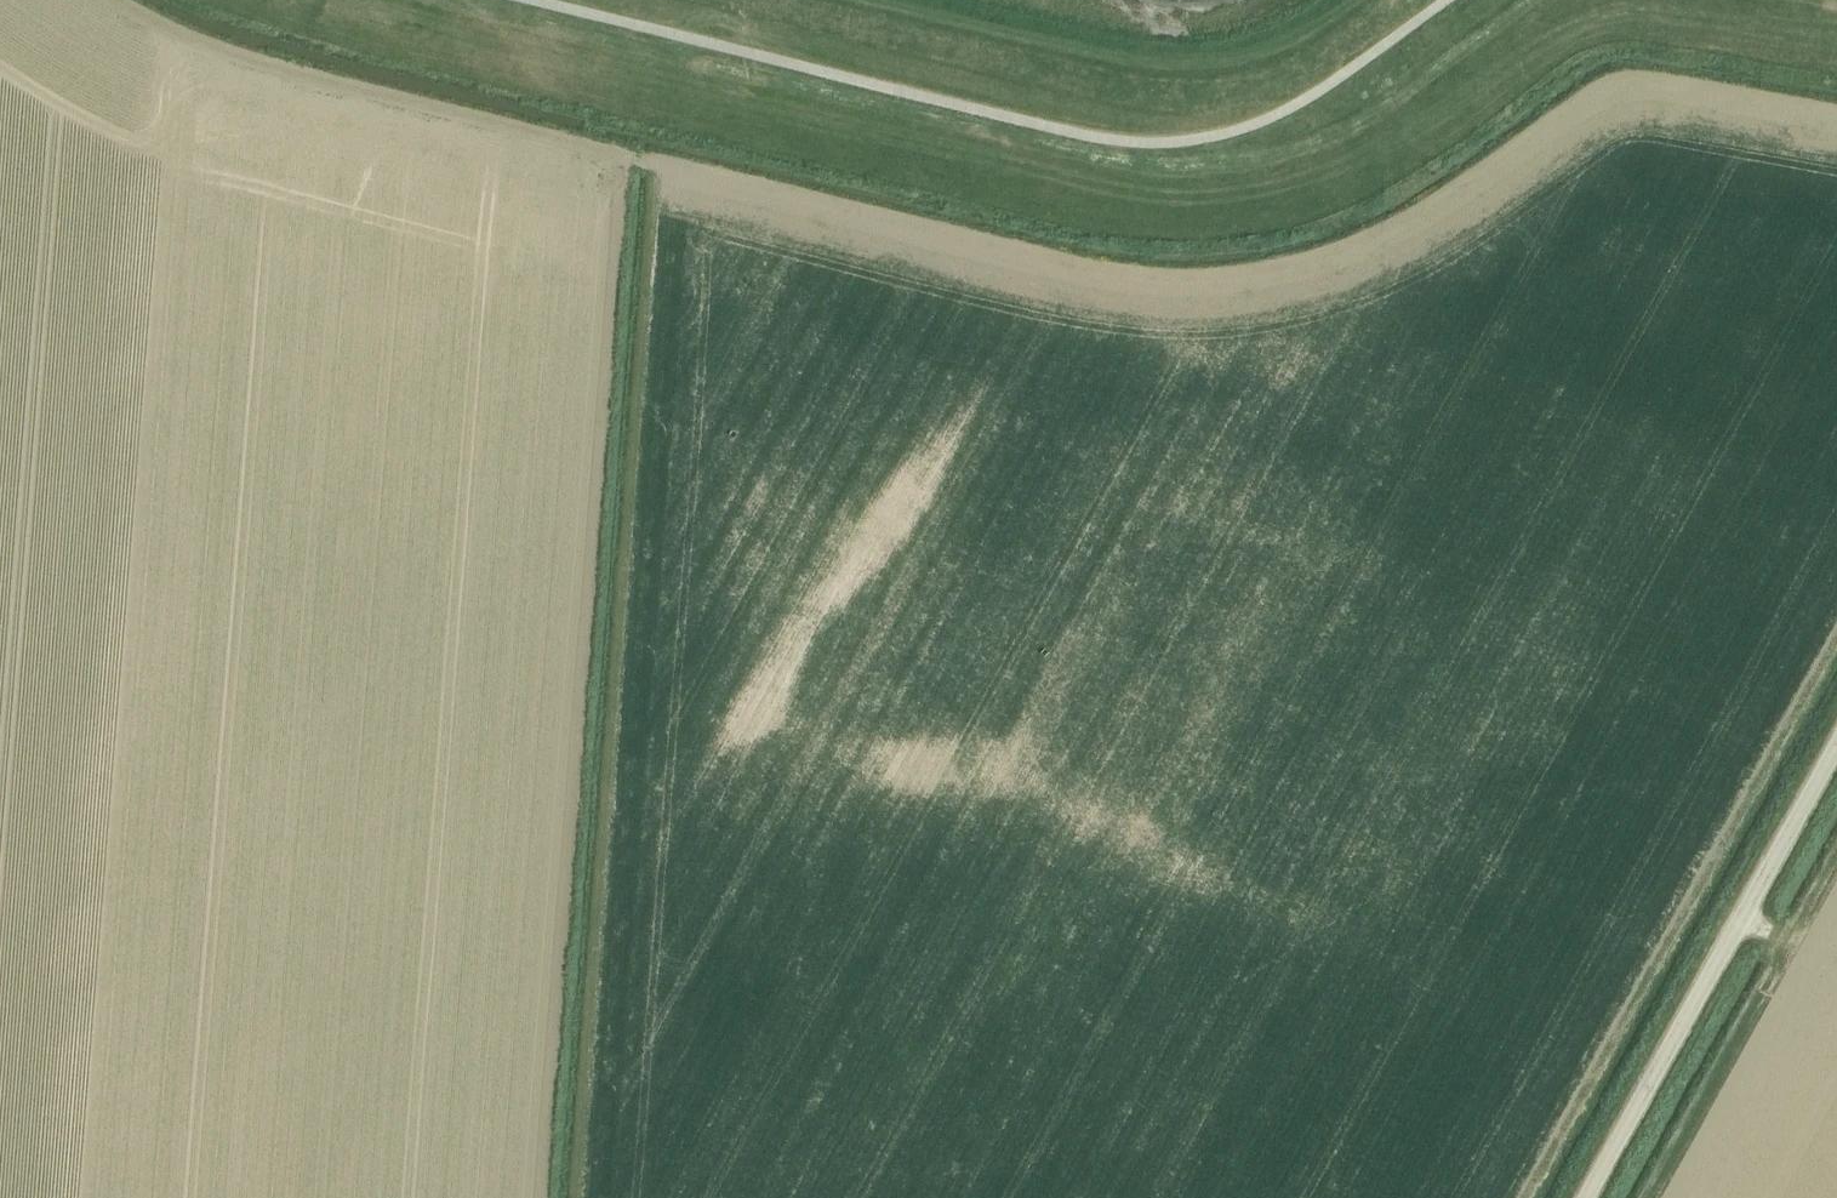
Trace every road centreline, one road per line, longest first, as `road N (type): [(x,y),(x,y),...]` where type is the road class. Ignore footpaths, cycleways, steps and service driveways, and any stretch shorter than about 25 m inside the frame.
road 1 (unclassified): [(1586,1197),(1836,747)]

